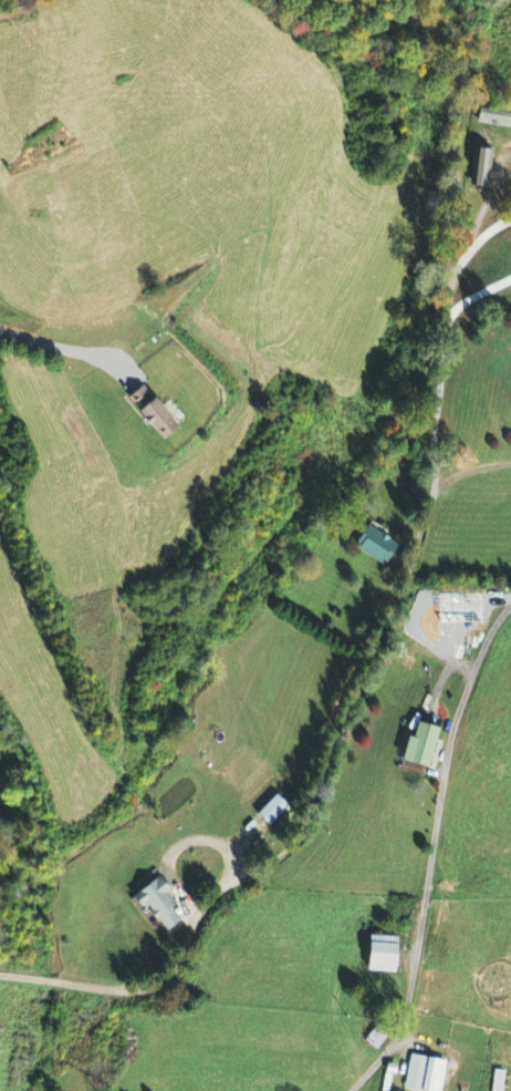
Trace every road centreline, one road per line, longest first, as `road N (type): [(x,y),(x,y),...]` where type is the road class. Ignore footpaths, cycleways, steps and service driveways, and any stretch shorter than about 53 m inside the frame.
road 1 (residential): [(510,606),(497,621),(456,725),(396,1041),(353,1090)]

